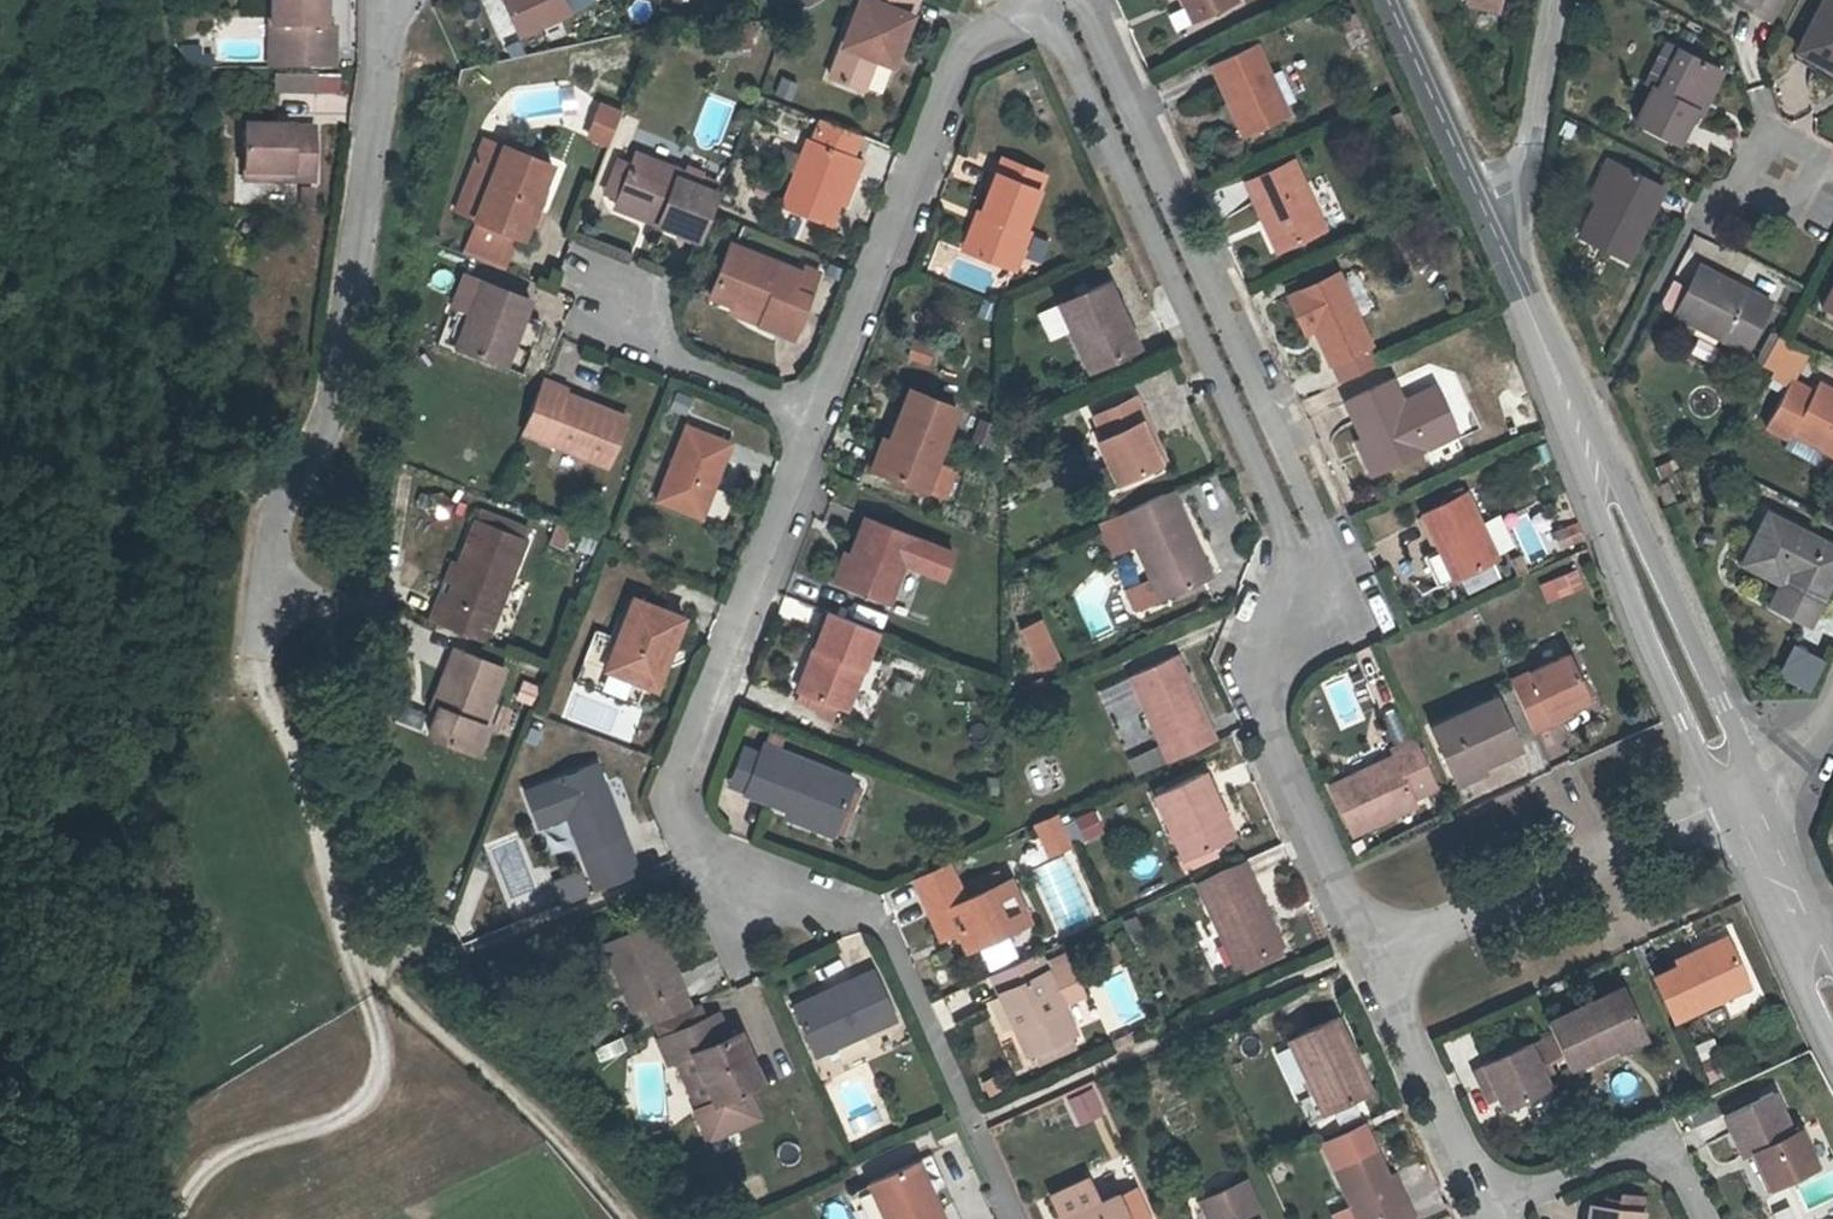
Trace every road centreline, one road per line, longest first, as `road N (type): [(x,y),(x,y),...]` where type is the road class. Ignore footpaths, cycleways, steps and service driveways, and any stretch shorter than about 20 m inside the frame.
road 1 (residential): [(1061,1),(1307,540),(1249,683),(1364,950)]
road 2 (residential): [(1016,1218),(876,915),(710,854),(673,822),(672,785),(813,419)]
road 3 (track): [(710,854),(444,954),(371,967),(558,1134),(628,1218)]
road 4 (track): [(256,657),(260,693),(296,751),(349,943),(371,967),(364,997),(381,1055),(348,1112),(227,1159),(192,1190),(182,1218)]
road 5 (residential): [(384,0),(341,378),(325,430),(278,511),(256,657)]
road 6 (tertiary): [(1484,210),(1737,794)]
road 7 (residential): [(813,419),(959,48),(1061,1)]
road 8 (residential): [(1737,794),(1443,926),(1364,950)]
road 9 (residential): [(1364,950),(1484,1213)]
road 10 (residential): [(1703,1218),(1664,1137),(1484,1213)]
road 11 (residential): [(599,289),(669,359),(813,419)]
road 12 (unclassified): [(1553,0),(1526,181),(1484,210)]
road 13 (tertiary): [(1389,0),(1484,210)]
road 14 (tertiary): [(1737,794),(1804,937)]
road 15 (residential): [(1832,714),(1767,778),(1737,794)]

